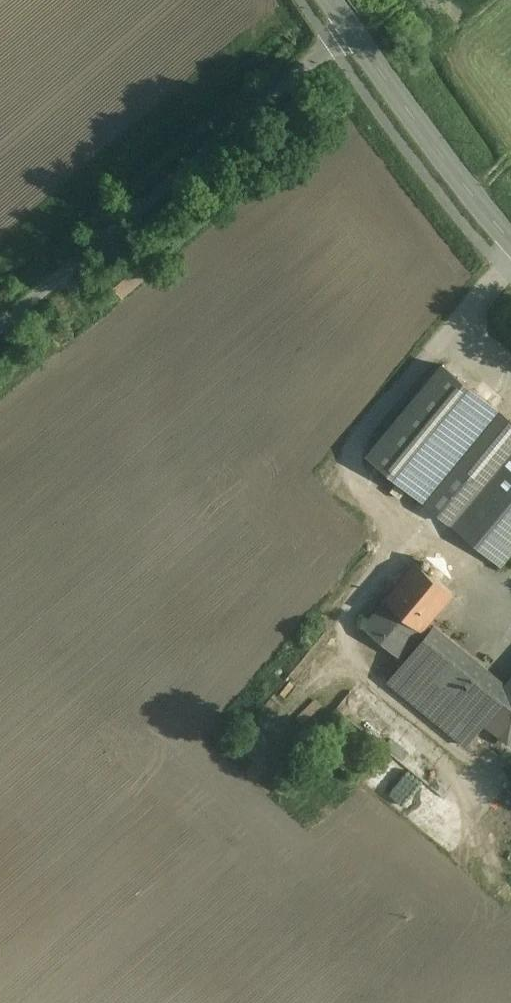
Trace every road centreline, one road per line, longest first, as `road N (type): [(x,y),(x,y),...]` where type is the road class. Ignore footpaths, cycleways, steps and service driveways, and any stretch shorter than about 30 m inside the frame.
road 1 (unclassified): [(0,321),(352,28)]
road 2 (tertiary): [(352,28),(510,240)]

